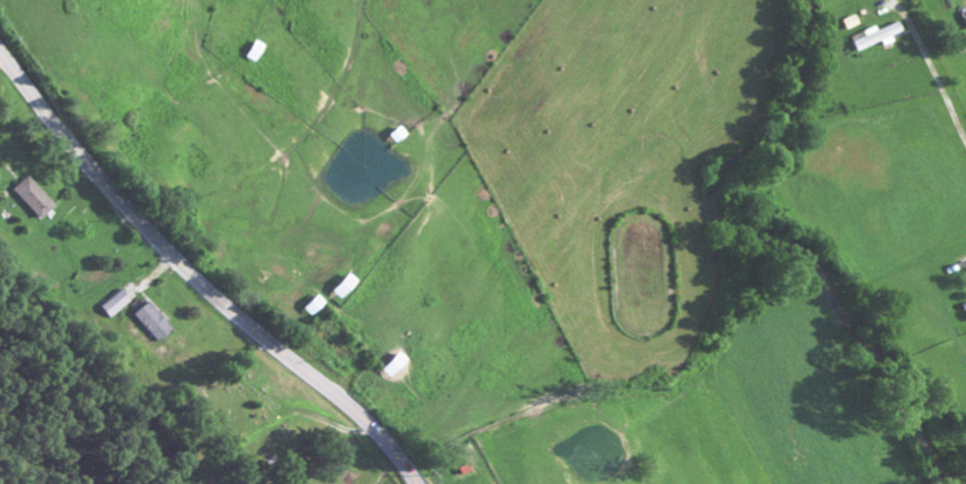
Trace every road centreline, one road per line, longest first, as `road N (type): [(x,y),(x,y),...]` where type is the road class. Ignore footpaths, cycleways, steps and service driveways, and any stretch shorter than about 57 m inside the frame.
road 1 (primary): [(412,483),(347,408),(211,297),(118,205),(0,54)]

